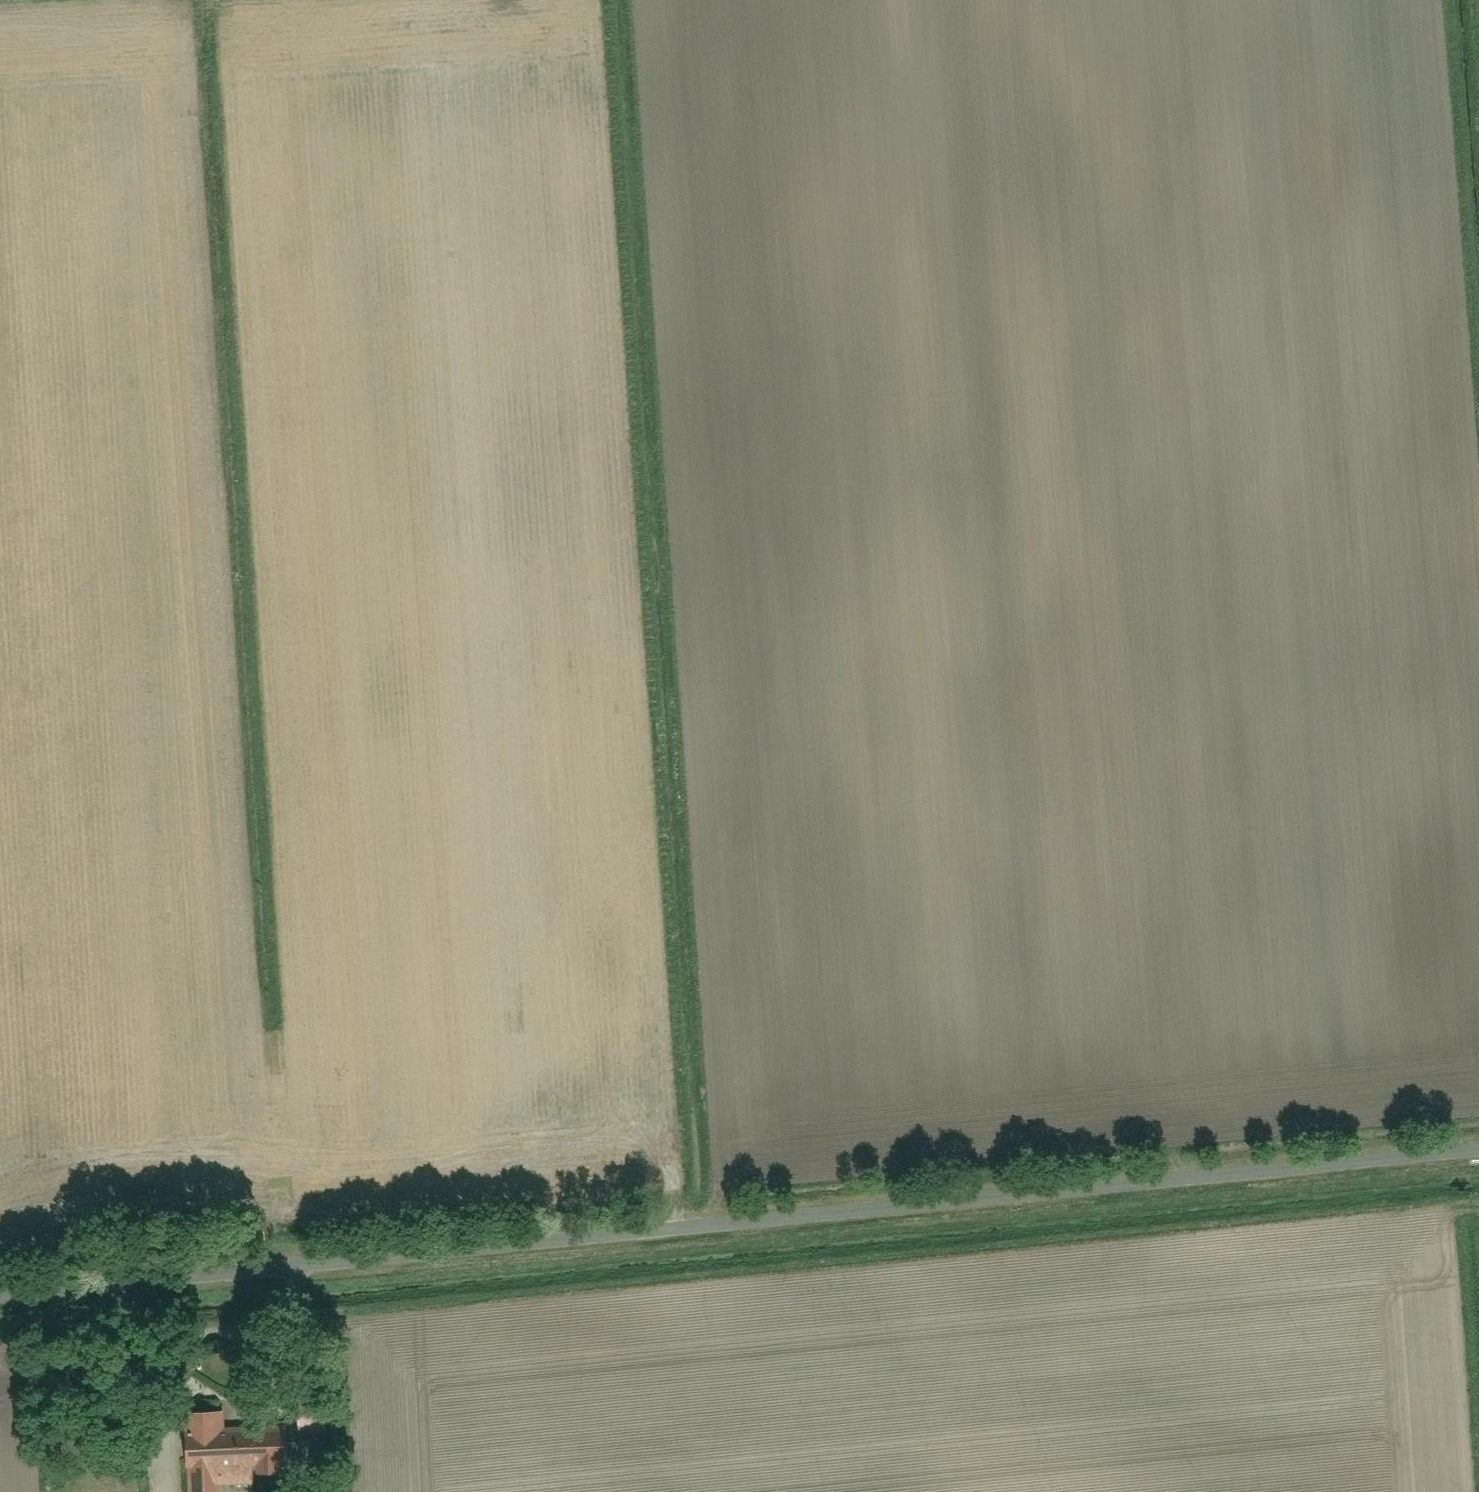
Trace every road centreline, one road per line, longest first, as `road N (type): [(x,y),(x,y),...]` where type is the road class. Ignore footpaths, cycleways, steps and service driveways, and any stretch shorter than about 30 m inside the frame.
road 1 (unclassified): [(0,1289),(1478,1148)]

